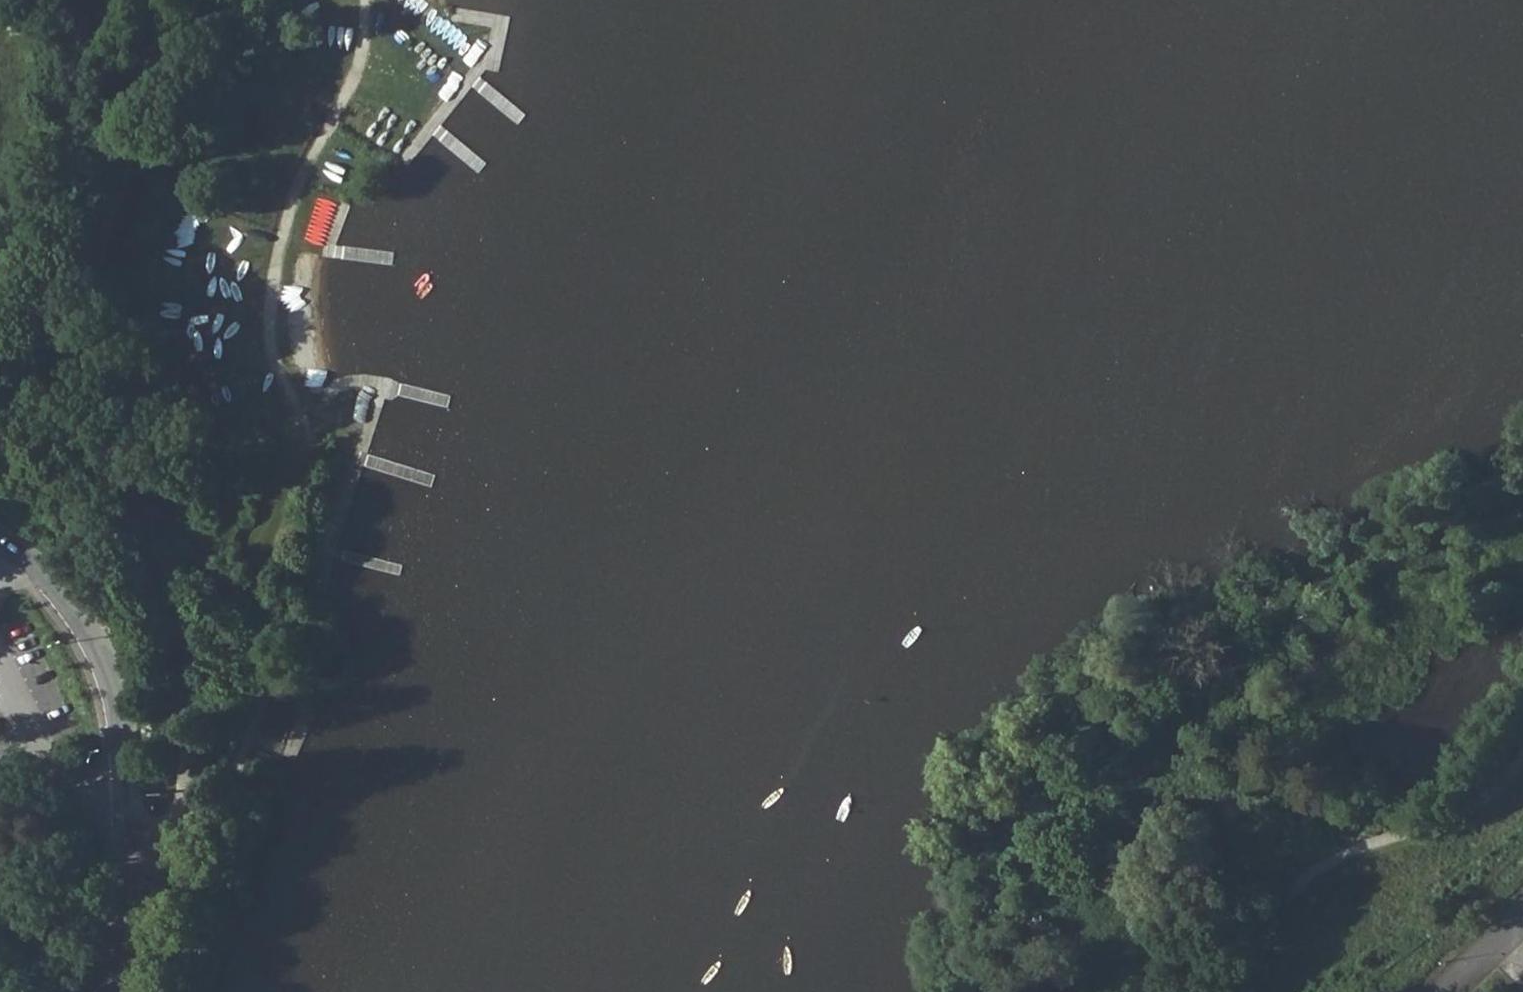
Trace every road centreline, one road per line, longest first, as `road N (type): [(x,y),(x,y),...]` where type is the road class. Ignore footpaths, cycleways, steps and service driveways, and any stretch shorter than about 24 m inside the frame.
road 1 (tertiary): [(108,991),(129,900),(120,688),(53,578),(0,535)]

